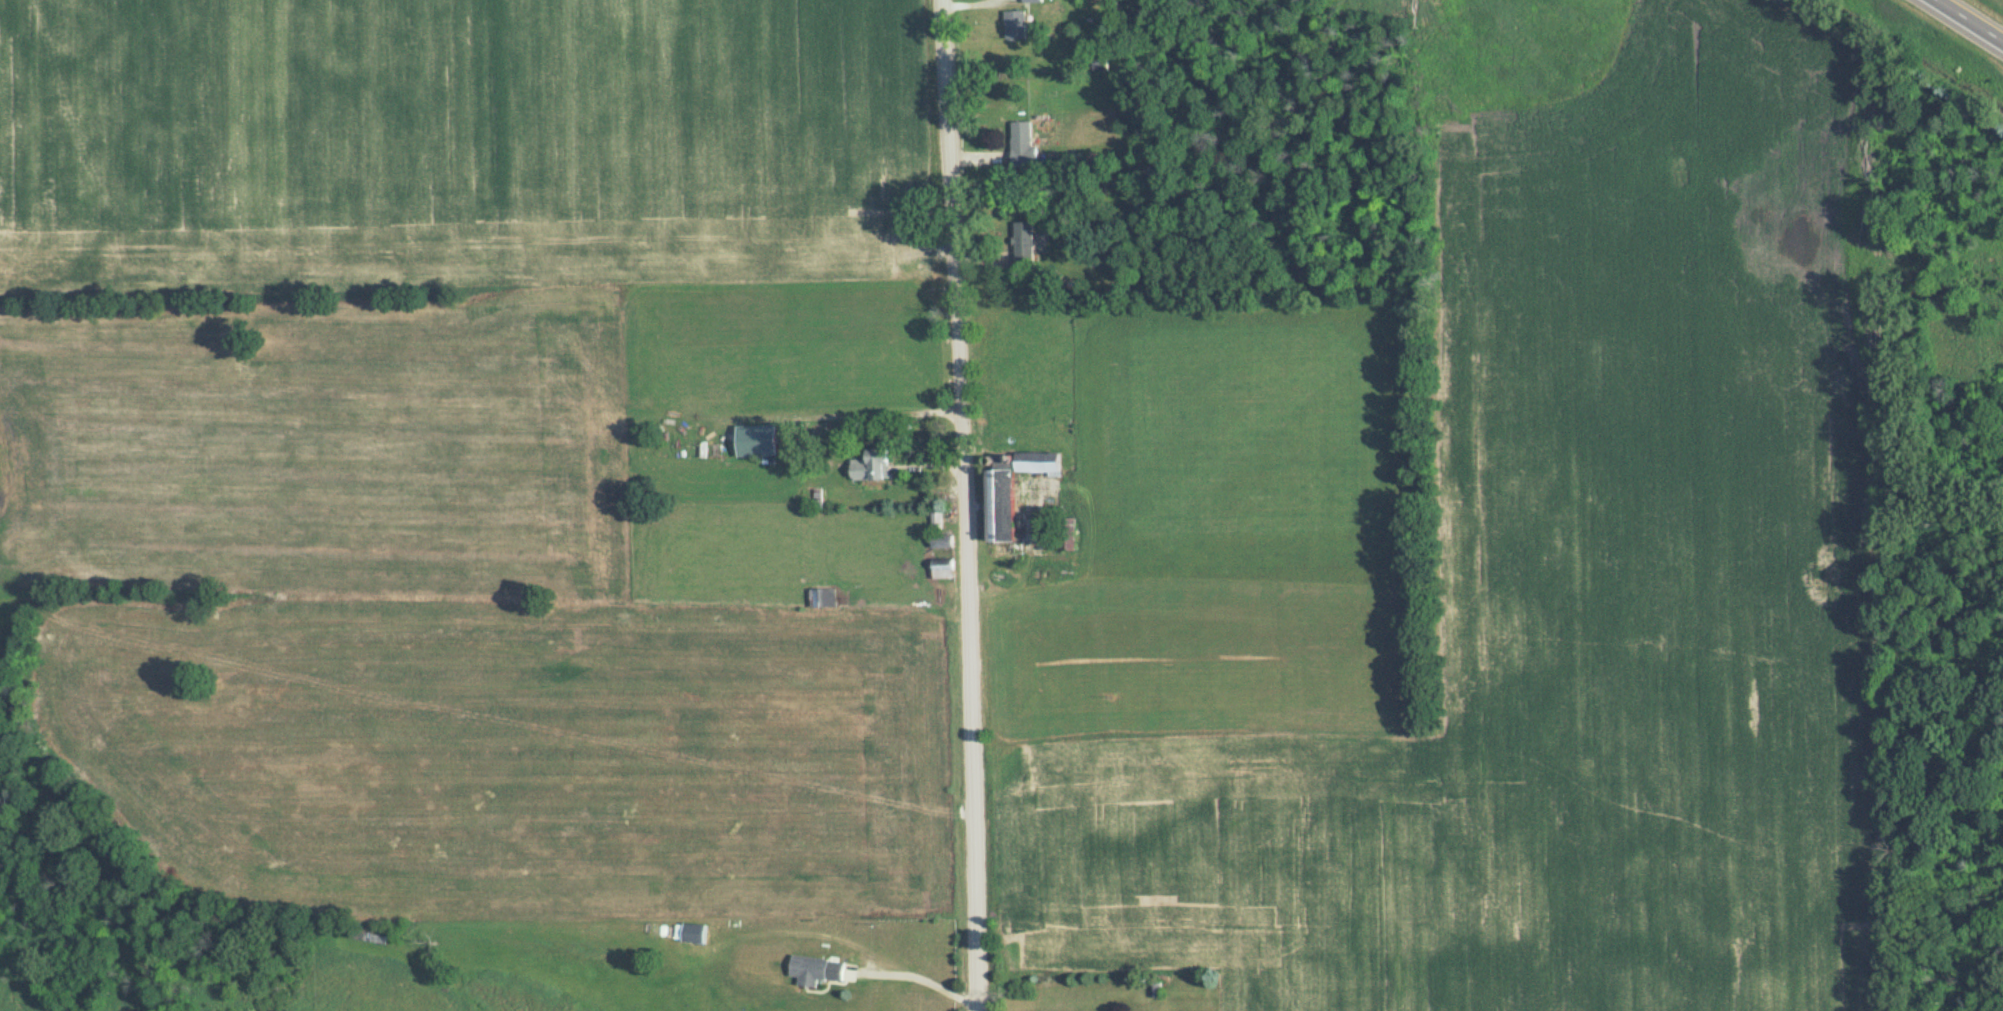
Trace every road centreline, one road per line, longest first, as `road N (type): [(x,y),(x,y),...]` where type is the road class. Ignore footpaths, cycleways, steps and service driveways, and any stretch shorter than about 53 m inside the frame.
road 1 (residential): [(978,1010),(967,563),(938,0)]

